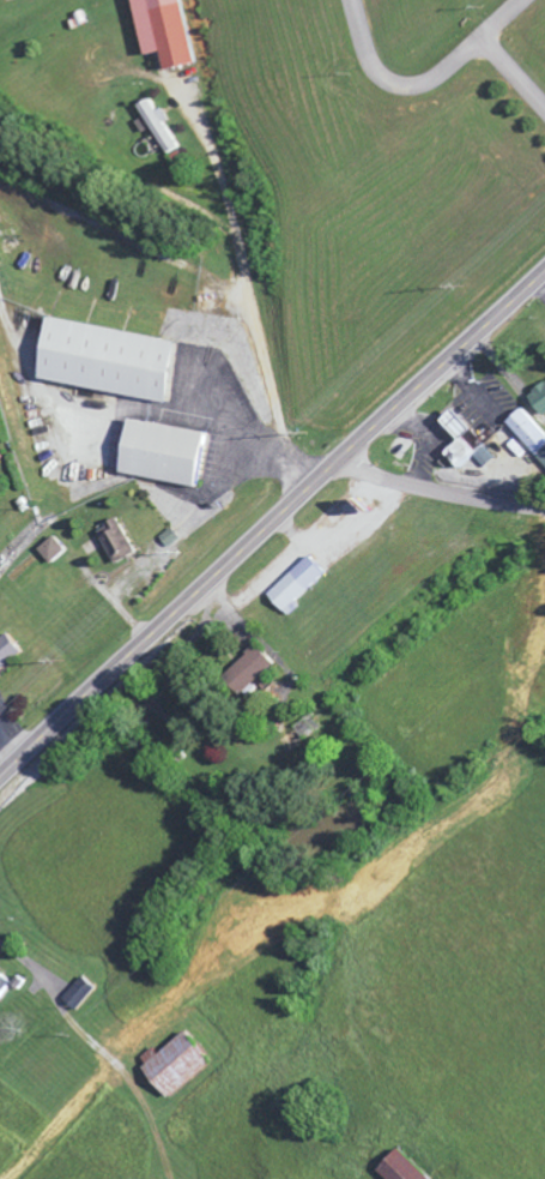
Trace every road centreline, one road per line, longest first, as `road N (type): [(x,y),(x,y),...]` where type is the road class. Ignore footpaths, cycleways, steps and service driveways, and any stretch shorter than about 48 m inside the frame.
road 1 (trunk): [(0,776),(544,268)]
road 2 (residential): [(473,47),(419,84),(386,80),(364,52),(350,0)]
road 3 (residential): [(410,486),(544,509)]

